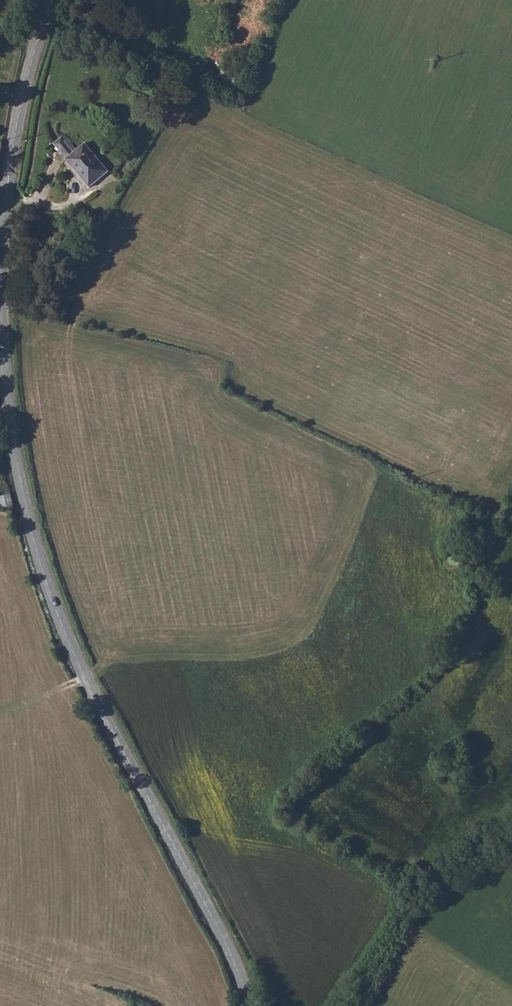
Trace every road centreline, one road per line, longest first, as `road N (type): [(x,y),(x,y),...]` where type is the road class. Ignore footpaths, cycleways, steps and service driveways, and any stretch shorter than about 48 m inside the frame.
road 1 (tertiary): [(249,1005),(230,947),(78,661),(43,572),(22,488),(0,304)]
road 2 (tertiary): [(0,289),(19,114),(53,0)]
road 3 (track): [(364,1005),(410,928),(461,876),(511,849)]

